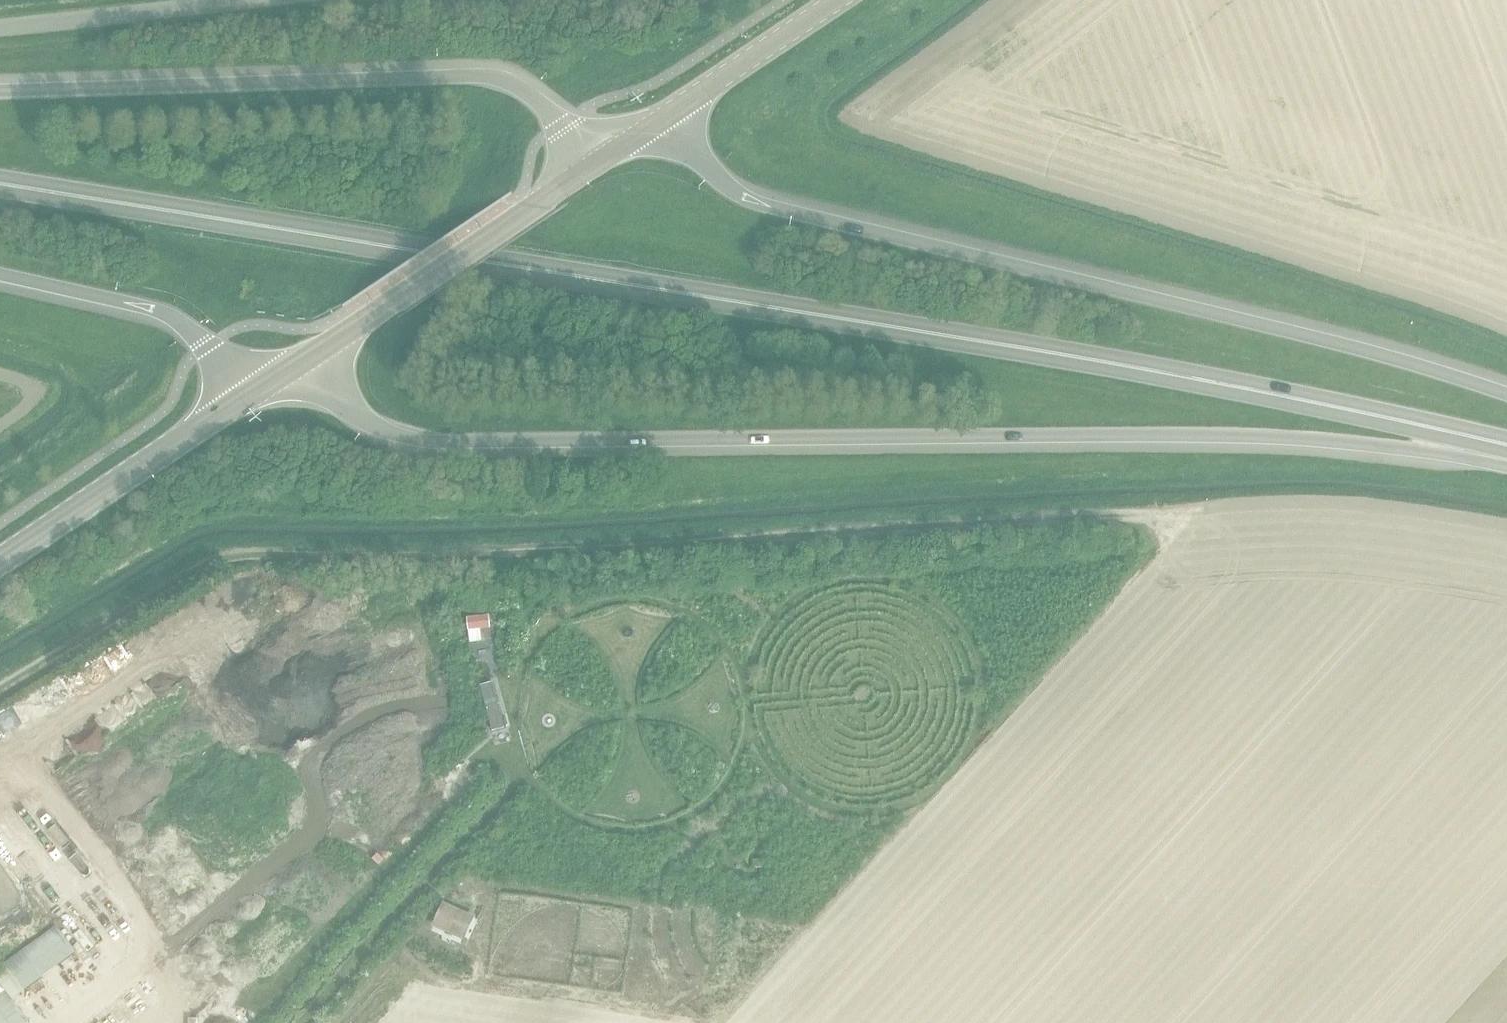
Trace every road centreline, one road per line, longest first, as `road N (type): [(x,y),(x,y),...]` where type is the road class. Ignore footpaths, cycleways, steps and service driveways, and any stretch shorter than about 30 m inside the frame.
road 1 (trunk): [(0,189),(1224,384),(1506,445)]
road 2 (track): [(0,691),(201,567),(238,553),(1134,501),(1184,540)]
road 3 (trunk): [(312,356),(341,405),(407,438),(1280,438),(1506,457)]
road 4 (trunk): [(1506,387),(1301,326),(748,197),(710,177),(658,124)]
road 5 (trunk): [(598,162),(514,83),(493,75),(0,88)]
road 6 (tertiary): [(312,356),(598,162)]
road 7 (tertiary): [(0,562),(246,396)]
road 8 (trunk): [(0,275),(183,318),(246,396)]
road 9 (tertiary): [(658,124),(837,0)]
road 10 (unclassified): [(196,0),(0,27)]

